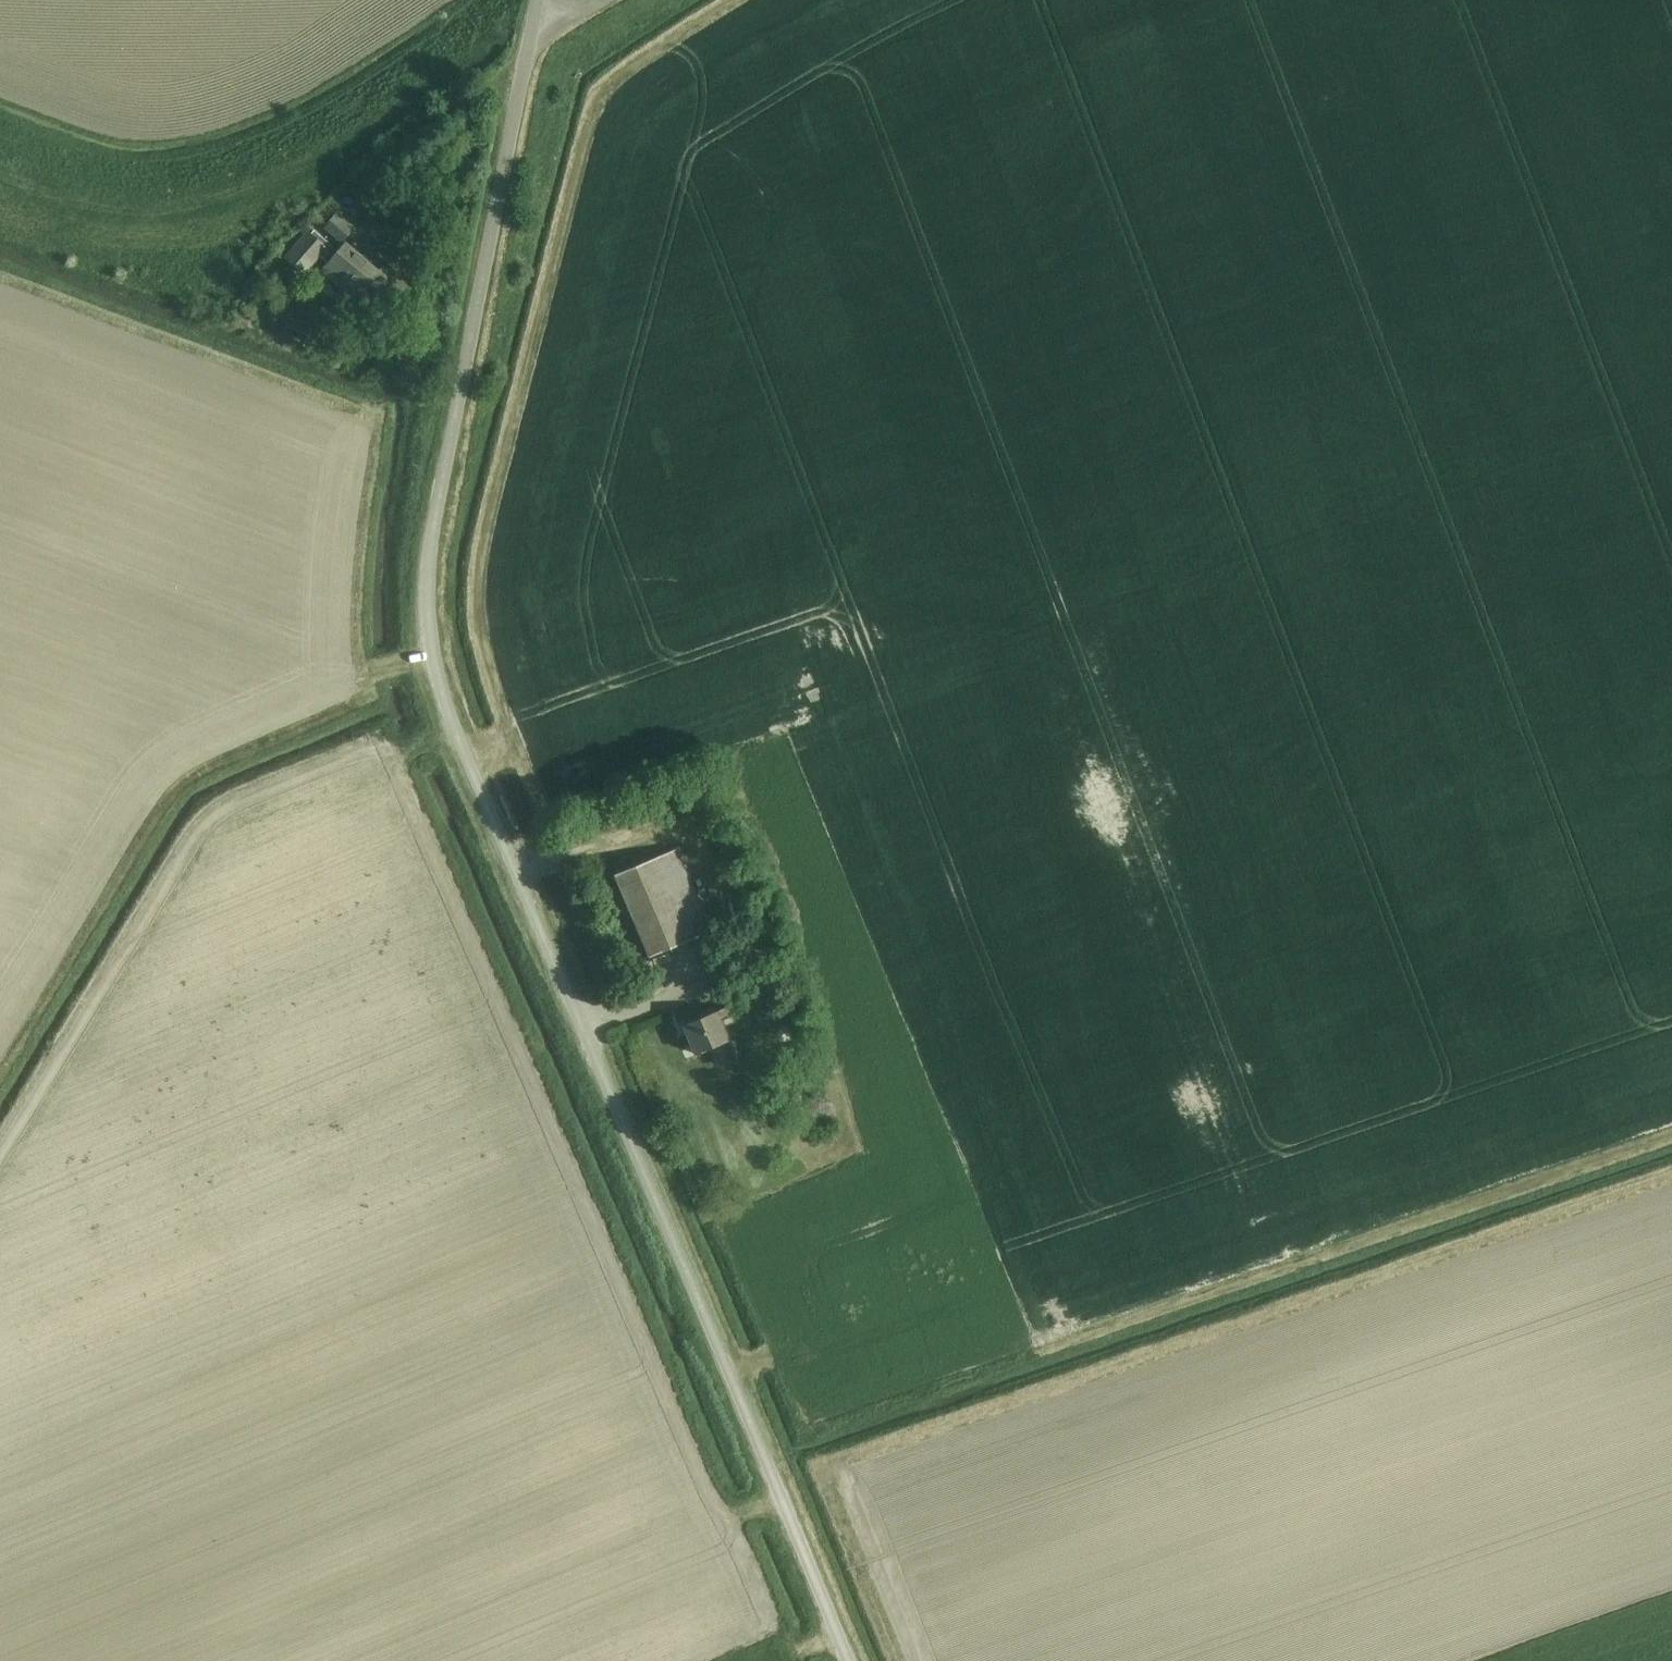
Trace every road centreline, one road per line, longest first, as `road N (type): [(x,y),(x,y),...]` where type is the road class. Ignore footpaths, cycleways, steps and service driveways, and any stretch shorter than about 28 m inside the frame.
road 1 (unclassified): [(841,1660),(430,715),(423,613),(533,14)]
road 2 (track): [(533,14),(320,154),(215,204),(73,213),(0,185)]

